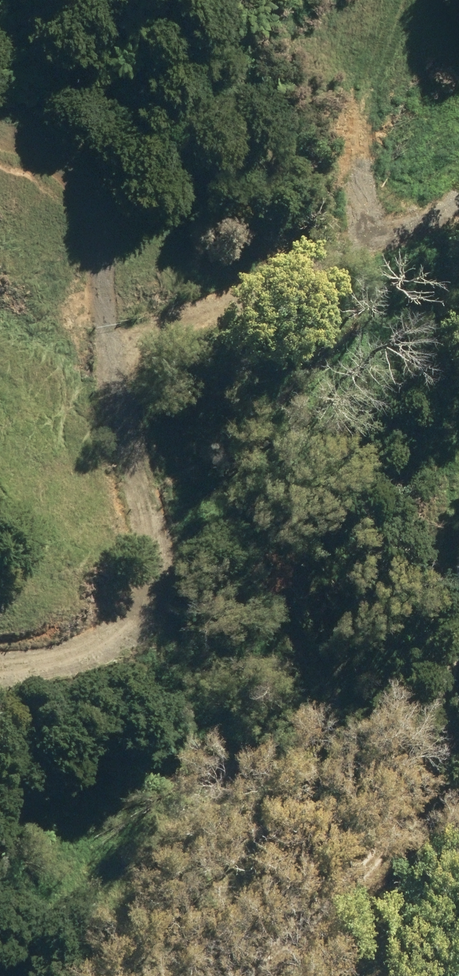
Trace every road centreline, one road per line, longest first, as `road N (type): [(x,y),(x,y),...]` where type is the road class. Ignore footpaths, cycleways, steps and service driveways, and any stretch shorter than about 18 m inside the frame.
road 1 (track): [(0,674),(149,621),(153,536),(112,363),(104,206)]
road 2 (track): [(242,975),(367,867),(434,710),(458,614)]
road 3 (track): [(112,363),(458,203)]

